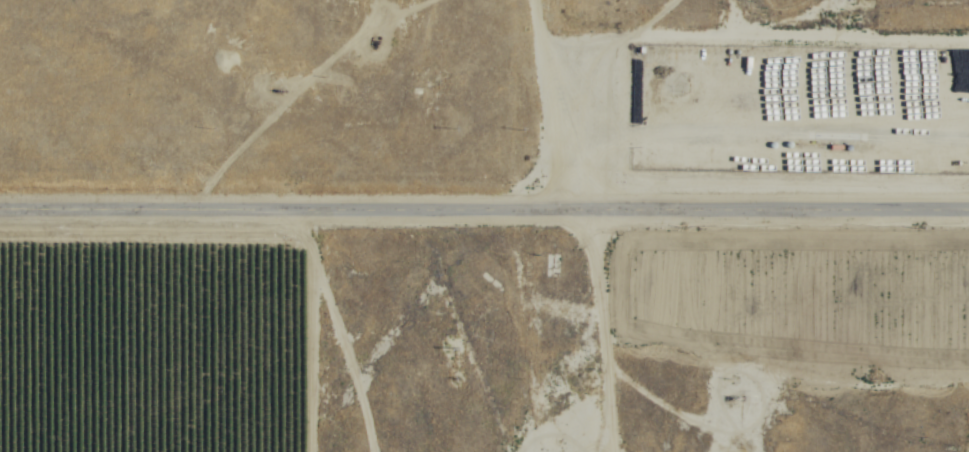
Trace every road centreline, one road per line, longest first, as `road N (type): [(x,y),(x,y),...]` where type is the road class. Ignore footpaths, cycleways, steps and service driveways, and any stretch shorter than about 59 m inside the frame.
road 1 (tertiary): [(0,211),(968,211)]
road 2 (residential): [(270,211),(275,451)]
road 3 (residential): [(503,0),(506,211)]

